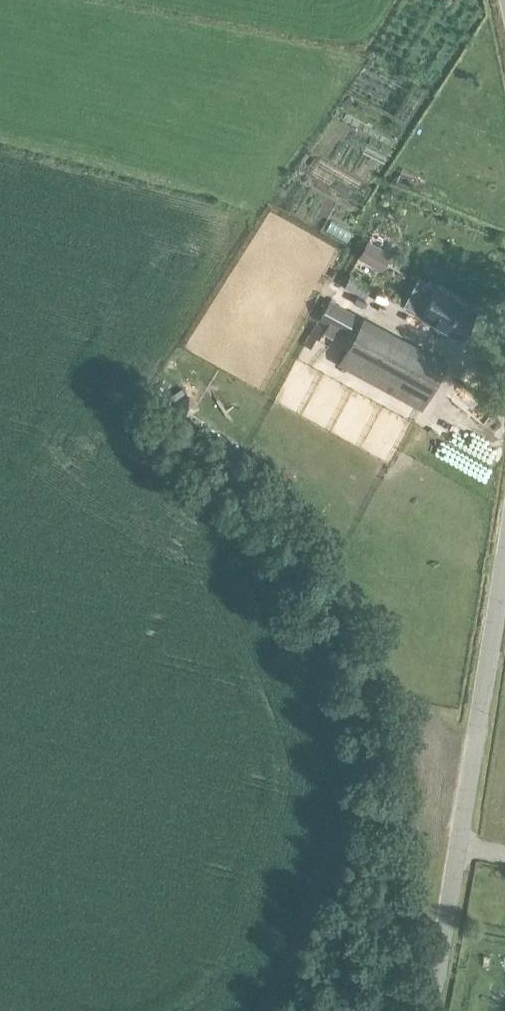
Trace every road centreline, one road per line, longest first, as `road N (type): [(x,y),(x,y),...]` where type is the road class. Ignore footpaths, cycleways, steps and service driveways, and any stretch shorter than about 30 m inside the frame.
road 1 (unclassified): [(426,1010),(504,602)]

